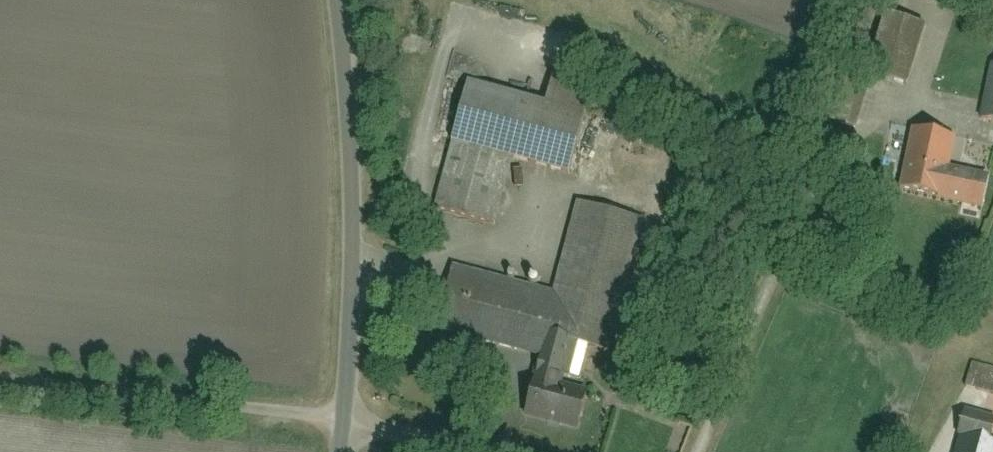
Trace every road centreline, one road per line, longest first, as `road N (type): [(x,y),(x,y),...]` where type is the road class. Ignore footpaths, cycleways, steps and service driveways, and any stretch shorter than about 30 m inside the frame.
road 1 (residential): [(346,425),(354,164),(338,0)]
road 2 (unclassified): [(346,425),(0,381)]
road 3 (unclassified): [(467,451),(346,425)]

